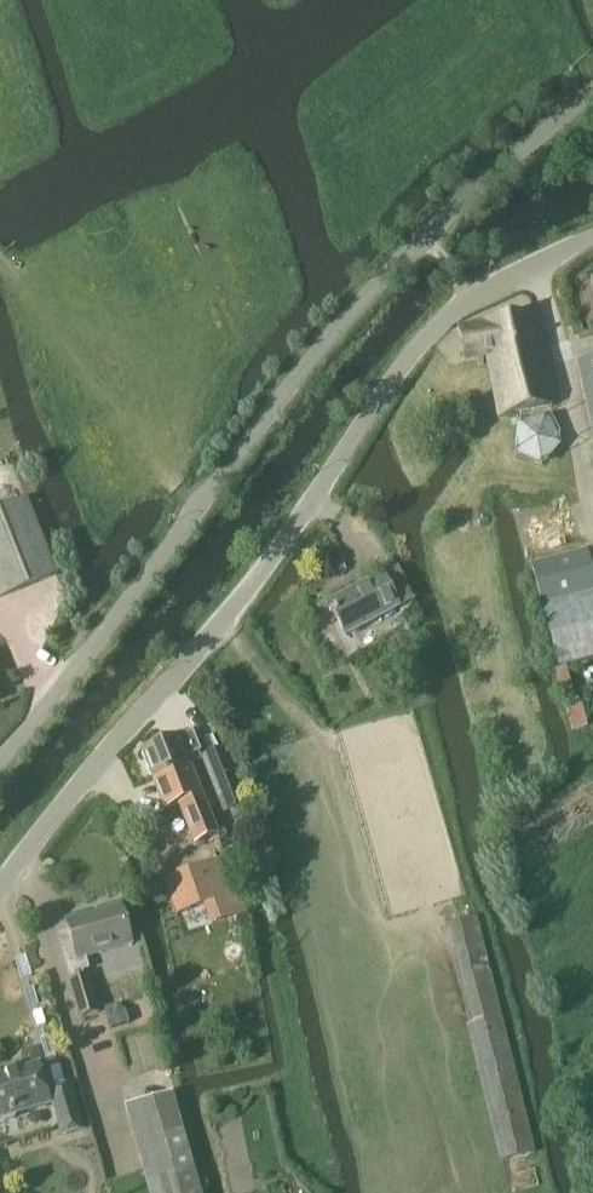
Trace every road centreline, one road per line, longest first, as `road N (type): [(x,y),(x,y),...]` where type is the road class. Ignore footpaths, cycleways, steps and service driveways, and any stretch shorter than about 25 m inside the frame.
road 1 (tertiary): [(0,887),(253,579),(408,359),(471,300)]
road 2 (unclassified): [(0,760),(311,361),(428,235)]
road 3 (unclassified): [(428,235),(592,93)]
road 4 (tertiary): [(471,300),(592,238)]

